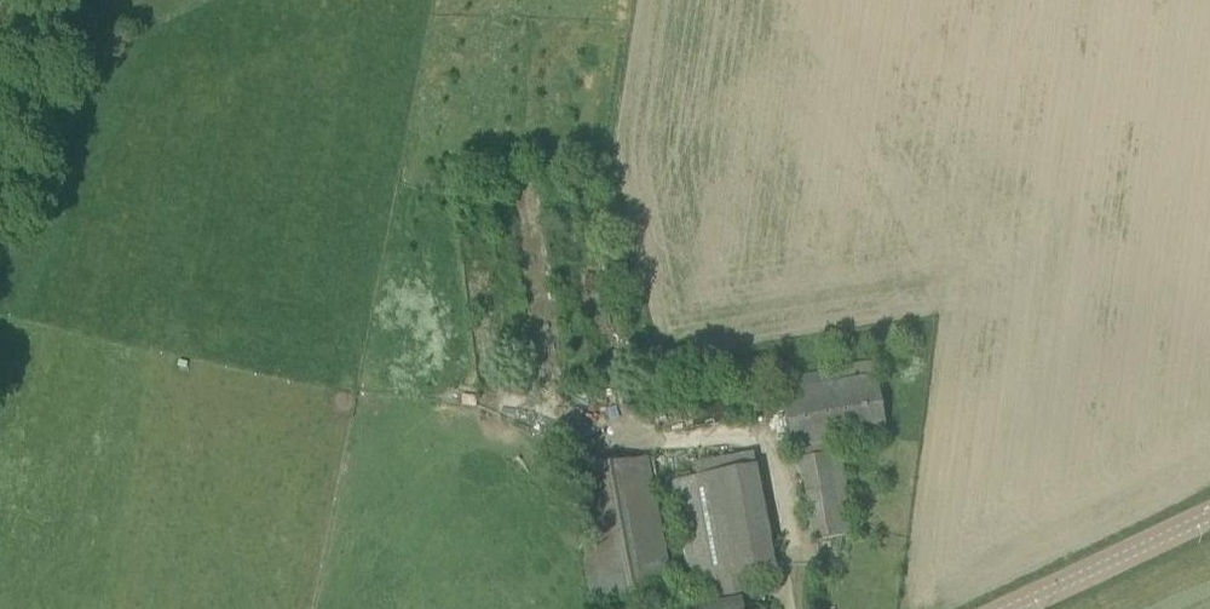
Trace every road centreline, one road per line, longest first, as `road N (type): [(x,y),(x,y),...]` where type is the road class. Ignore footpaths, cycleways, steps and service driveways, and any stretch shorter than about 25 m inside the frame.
road 1 (tertiary): [(1012,608),(1209,517)]
road 2 (tertiary): [(0,200),(60,0)]

